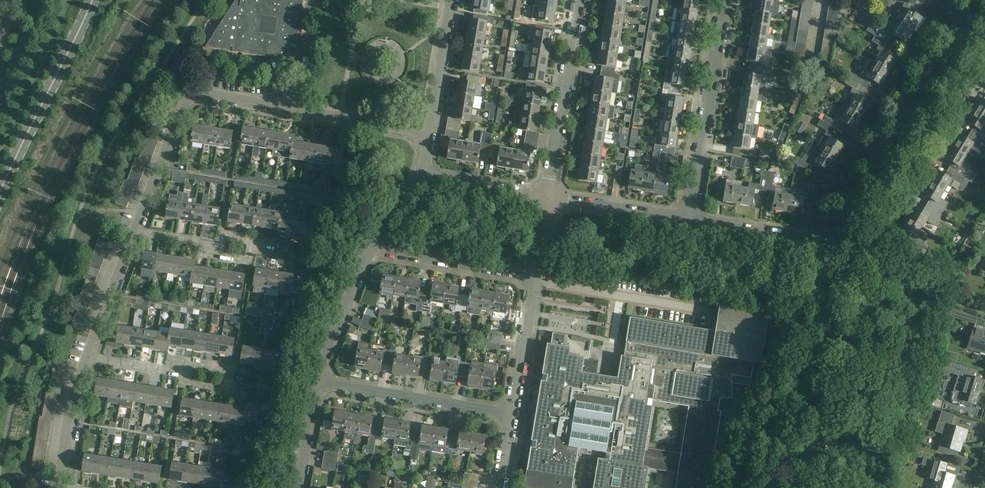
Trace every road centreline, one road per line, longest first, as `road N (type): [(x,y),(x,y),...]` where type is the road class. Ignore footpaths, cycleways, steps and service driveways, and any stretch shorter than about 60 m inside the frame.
road 1 (residential): [(984,0),(834,229),(801,241),(690,223)]
road 2 (residential): [(131,237),(191,96),(430,131)]
road 3 (residential): [(690,223),(726,0)]
road 4 (tertiary): [(0,195),(93,0)]
road 5 (residential): [(498,487),(535,276)]
road 6 (residential): [(549,199),(580,0)]
road 7 (residential): [(535,276),(370,246)]
road 8 (residential): [(370,246),(317,384)]
road 9 (residential): [(690,223),(549,199)]
road 10 (residential): [(453,404),(317,384)]
road 11 (residential): [(430,131),(452,0)]
road 12 (residential): [(59,485),(89,356)]
road 13 (residential): [(549,199),(422,177)]
road 14 (residential): [(89,356),(131,237)]

